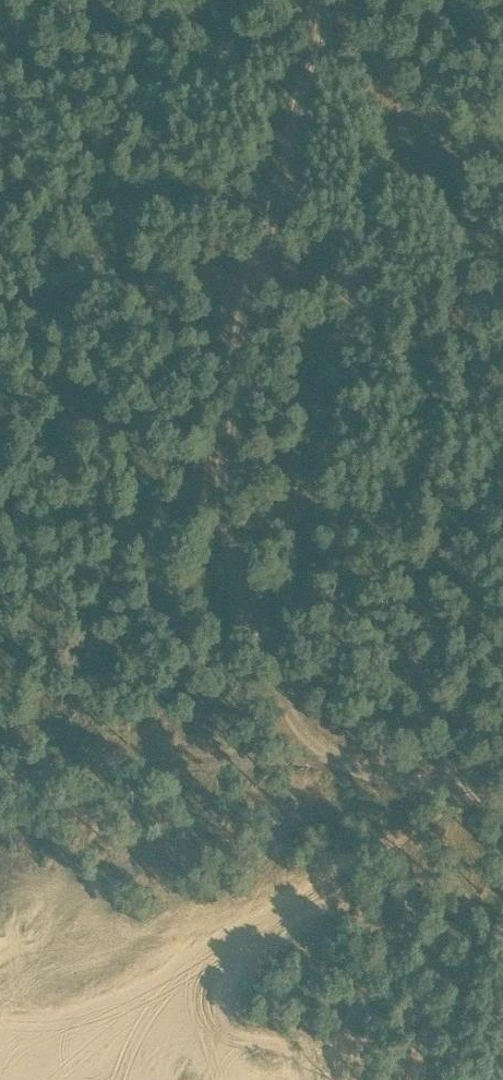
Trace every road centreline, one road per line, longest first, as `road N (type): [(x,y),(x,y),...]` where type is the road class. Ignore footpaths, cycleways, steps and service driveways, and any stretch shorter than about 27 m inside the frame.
road 1 (track): [(502,792),(393,785),(307,730),(233,564),(259,355),(327,0)]
road 2 (track): [(337,749),(236,751),(0,784)]

